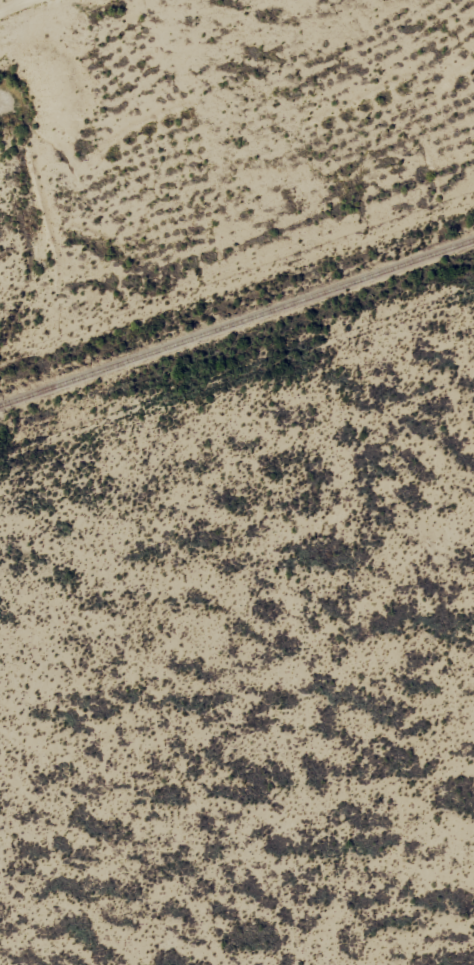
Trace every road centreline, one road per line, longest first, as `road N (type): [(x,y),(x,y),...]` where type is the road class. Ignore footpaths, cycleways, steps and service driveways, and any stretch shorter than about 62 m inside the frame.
road 1 (track): [(473,331),(0,499)]
road 2 (residential): [(0,302),(379,208),(473,172)]

